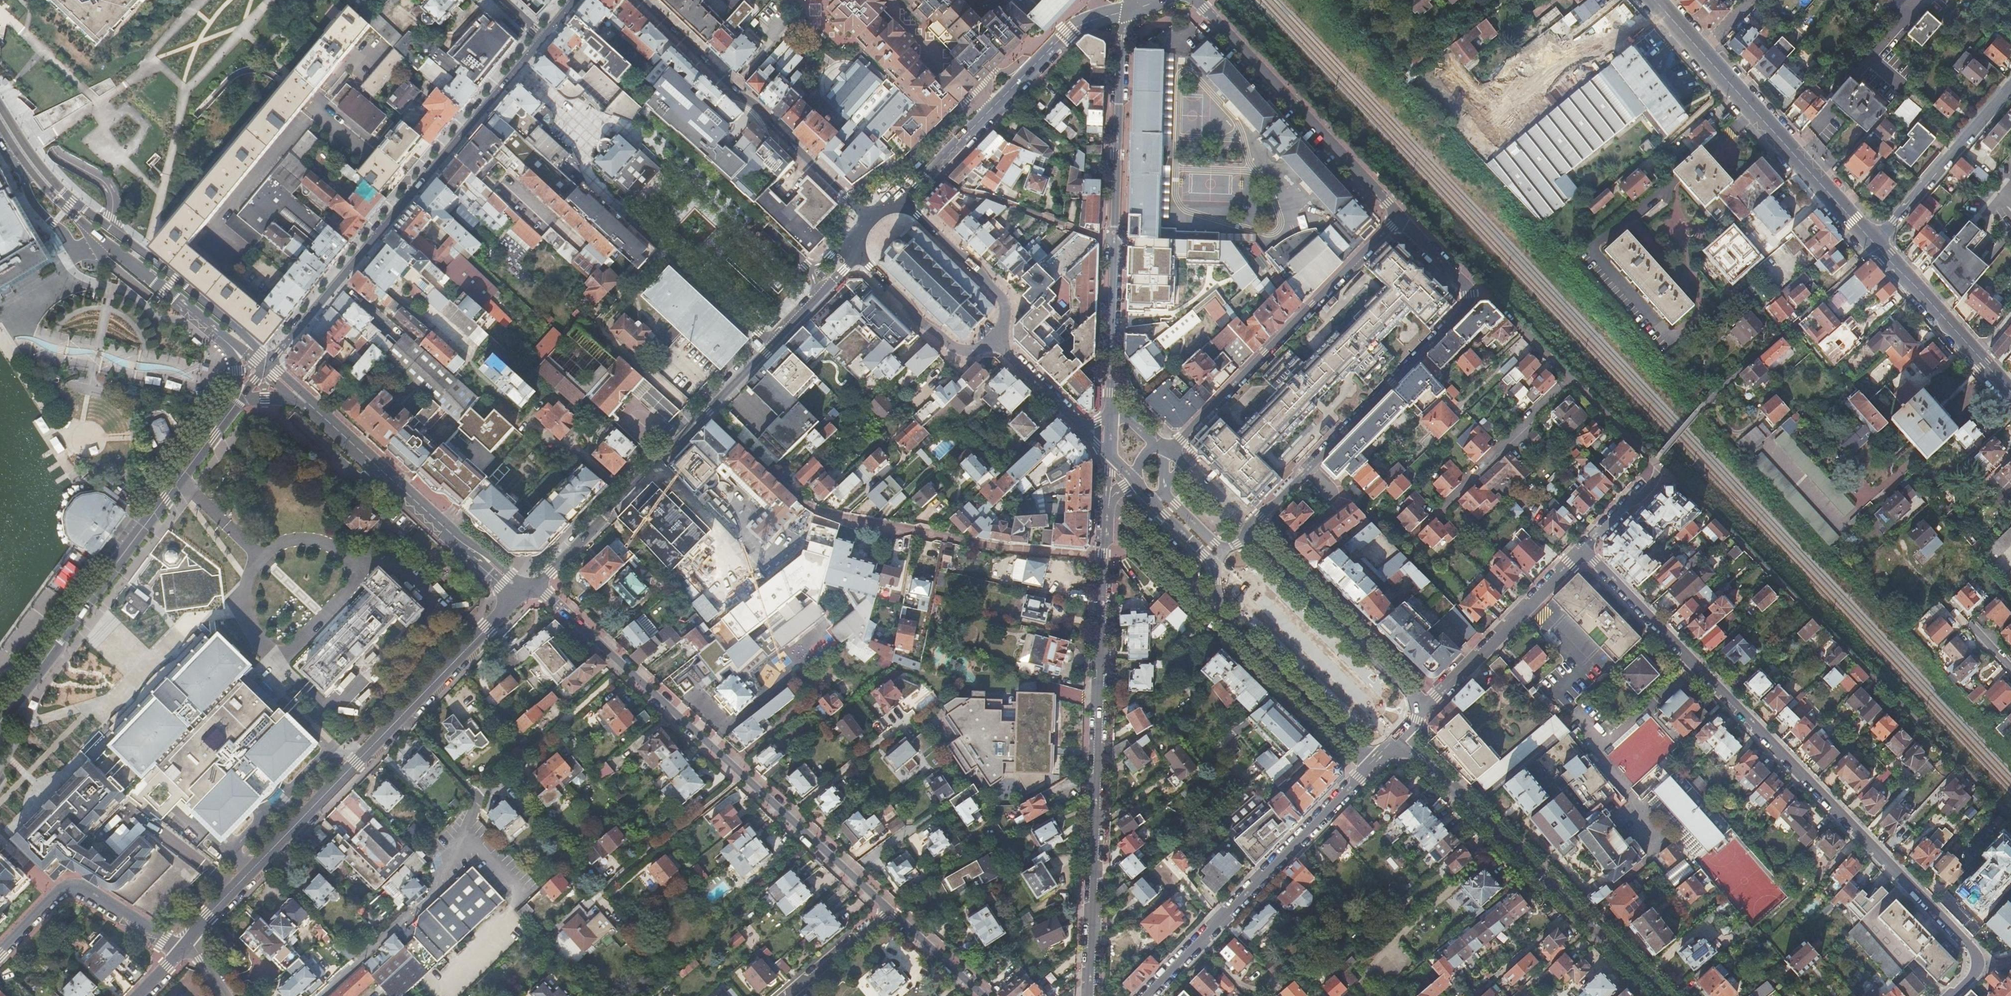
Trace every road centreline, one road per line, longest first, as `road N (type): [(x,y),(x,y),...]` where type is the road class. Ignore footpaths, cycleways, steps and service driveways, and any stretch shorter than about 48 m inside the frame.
road 1 (unclassified): [(1585,549),(1970,947),(1978,967)]
road 2 (residential): [(1089,995),(1108,497)]
road 3 (residential): [(190,941),(528,590)]
road 4 (unclassified): [(887,907),(545,595),(528,590)]
road 5 (secondary): [(528,590),(856,258)]
road 6 (residential): [(266,366),(545,38)]
road 7 (residential): [(1111,405),(1129,10)]
road 8 (secondary): [(0,722),(236,405)]
road 9 (secondary): [(266,366),(255,345),(62,191),(0,105)]
road 10 (unclassified): [(1397,740),(1660,995)]
road 11 (residential): [(1399,217),(1167,454)]
road 12 (residential): [(1246,535),(1473,294)]
road 13 (primary): [(1875,245),(1655,0)]
road 14 (unclassified): [(1374,764),(1148,995)]
road 15 (residential): [(642,0),(869,219)]
road 16 (secondary): [(0,128),(44,189),(226,341)]
road 17 (secondary): [(901,200),(1067,32),(1129,10)]
road 18 (residential): [(1196,0),(1399,217)]
road 19 (secondary): [(306,401),(505,580),(528,590)]
road 20 (unclassified): [(1214,564),(1220,612),(1374,764)]
road 21 (unclassified): [(1426,708),(1246,535)]
road 22 (residential): [(0,951),(67,887),(164,940),(190,941)]
road 23 (unclassified): [(1585,549),(1426,708)]
road 24 (residential): [(2010,85),(1875,245)]
road 25 (unclassified): [(901,200),(999,298),(1003,323),(993,342)]
road 26 (unclassified): [(993,342),(953,347),(856,258)]
road 27 (primary): [(1976,355),(1875,245)]
road 28 (residential): [(789,995),(887,907)]
road 29 (unclassified): [(984,995),(887,907)]
road 30 (residential): [(993,342),(1080,426)]

